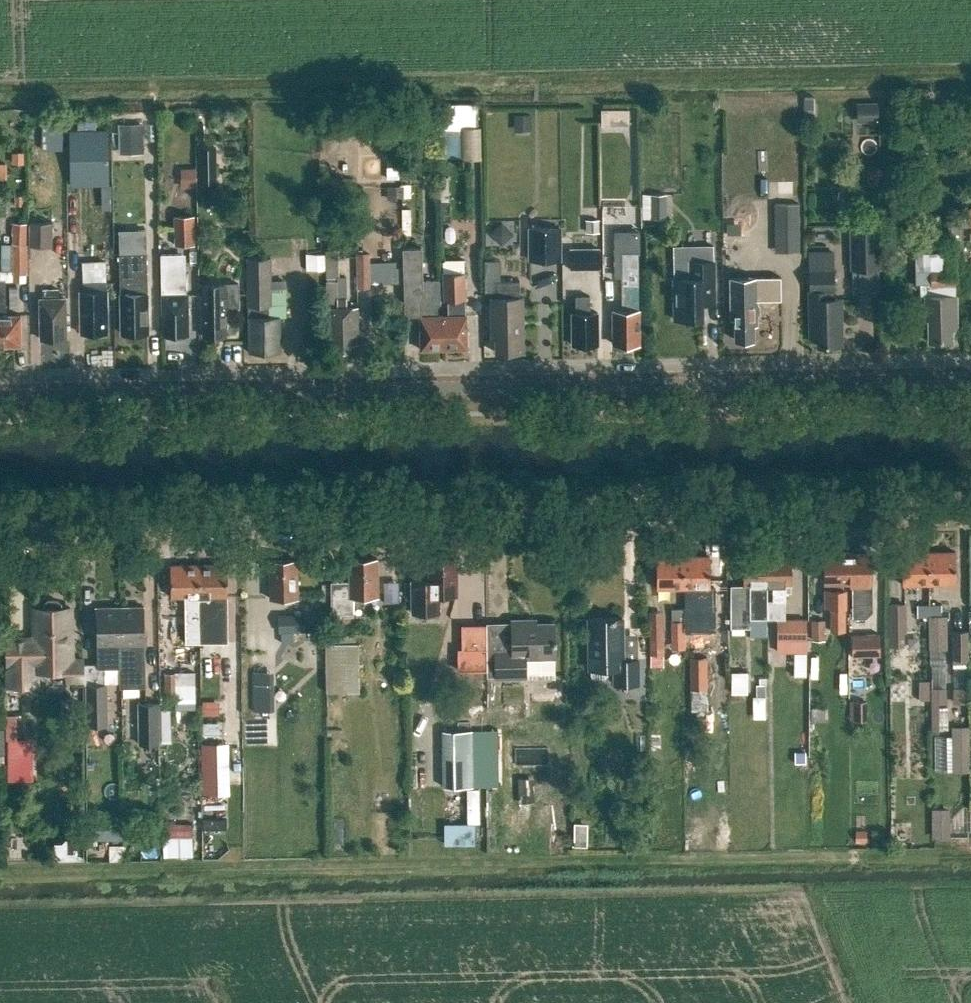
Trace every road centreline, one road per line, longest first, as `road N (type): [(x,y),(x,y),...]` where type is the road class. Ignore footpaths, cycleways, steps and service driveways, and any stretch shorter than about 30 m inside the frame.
road 1 (unclassified): [(0,523),(970,506)]
road 2 (secondary): [(0,395),(970,379)]

